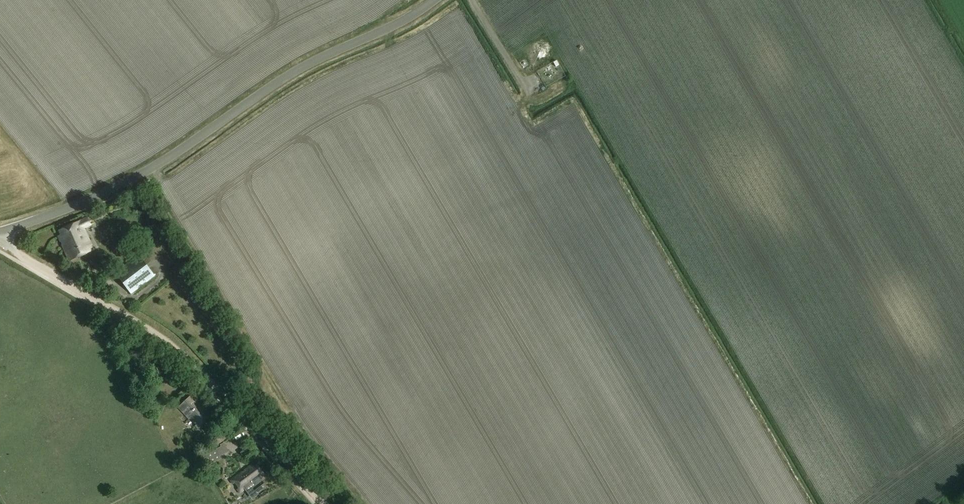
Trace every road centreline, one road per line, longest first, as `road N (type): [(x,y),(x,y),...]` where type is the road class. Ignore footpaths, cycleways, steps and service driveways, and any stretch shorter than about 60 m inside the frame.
road 1 (tertiary): [(2,232),(115,189),(281,80),(434,0)]
road 2 (track): [(324,503),(180,353),(16,252),(2,232)]

